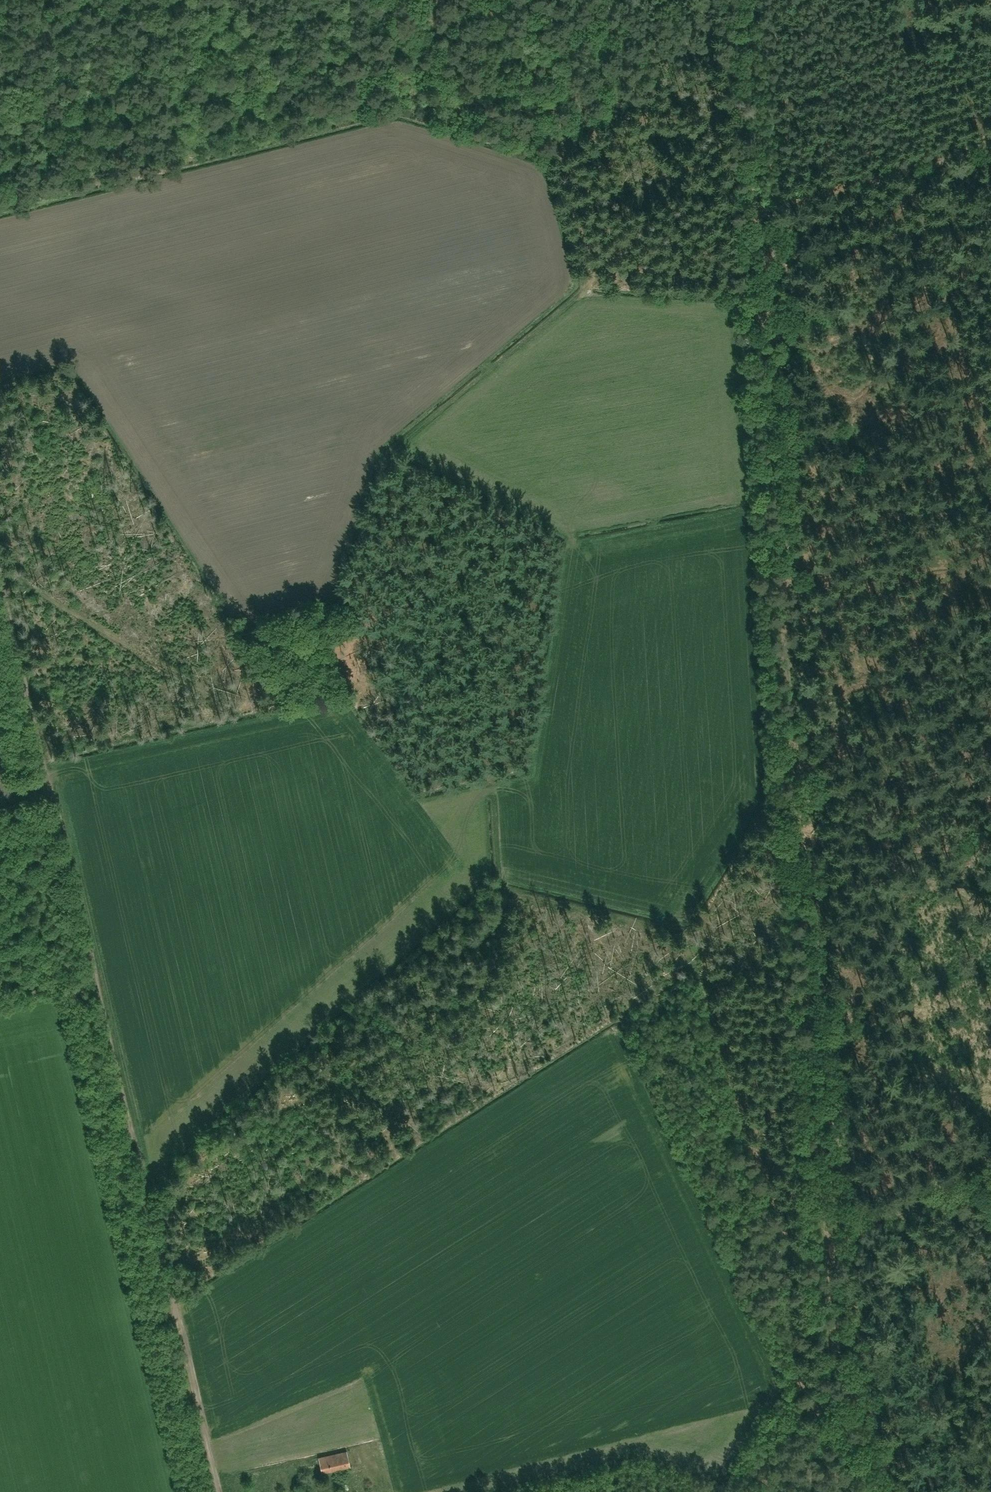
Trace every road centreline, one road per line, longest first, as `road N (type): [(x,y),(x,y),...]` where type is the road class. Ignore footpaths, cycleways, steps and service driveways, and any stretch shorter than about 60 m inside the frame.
road 1 (track): [(729,1491),(794,1400),(777,1215),(679,933),(501,887),(475,610),(385,450),(589,282),(718,131),(707,24),(694,0)]
road 2 (track): [(824,1217),(741,0)]
road 3 (track): [(0,580),(215,1491)]
road 4 (track): [(0,571),(213,693),(461,579)]
road 5 (track): [(501,887),(484,968),(469,985),(147,1185)]
road 6 (track): [(283,0),(186,15),(78,67),(0,82)]
road 7 (track): [(878,1491),(840,1364),(824,1217)]
road 8 (track): [(824,1217),(990,1174)]

